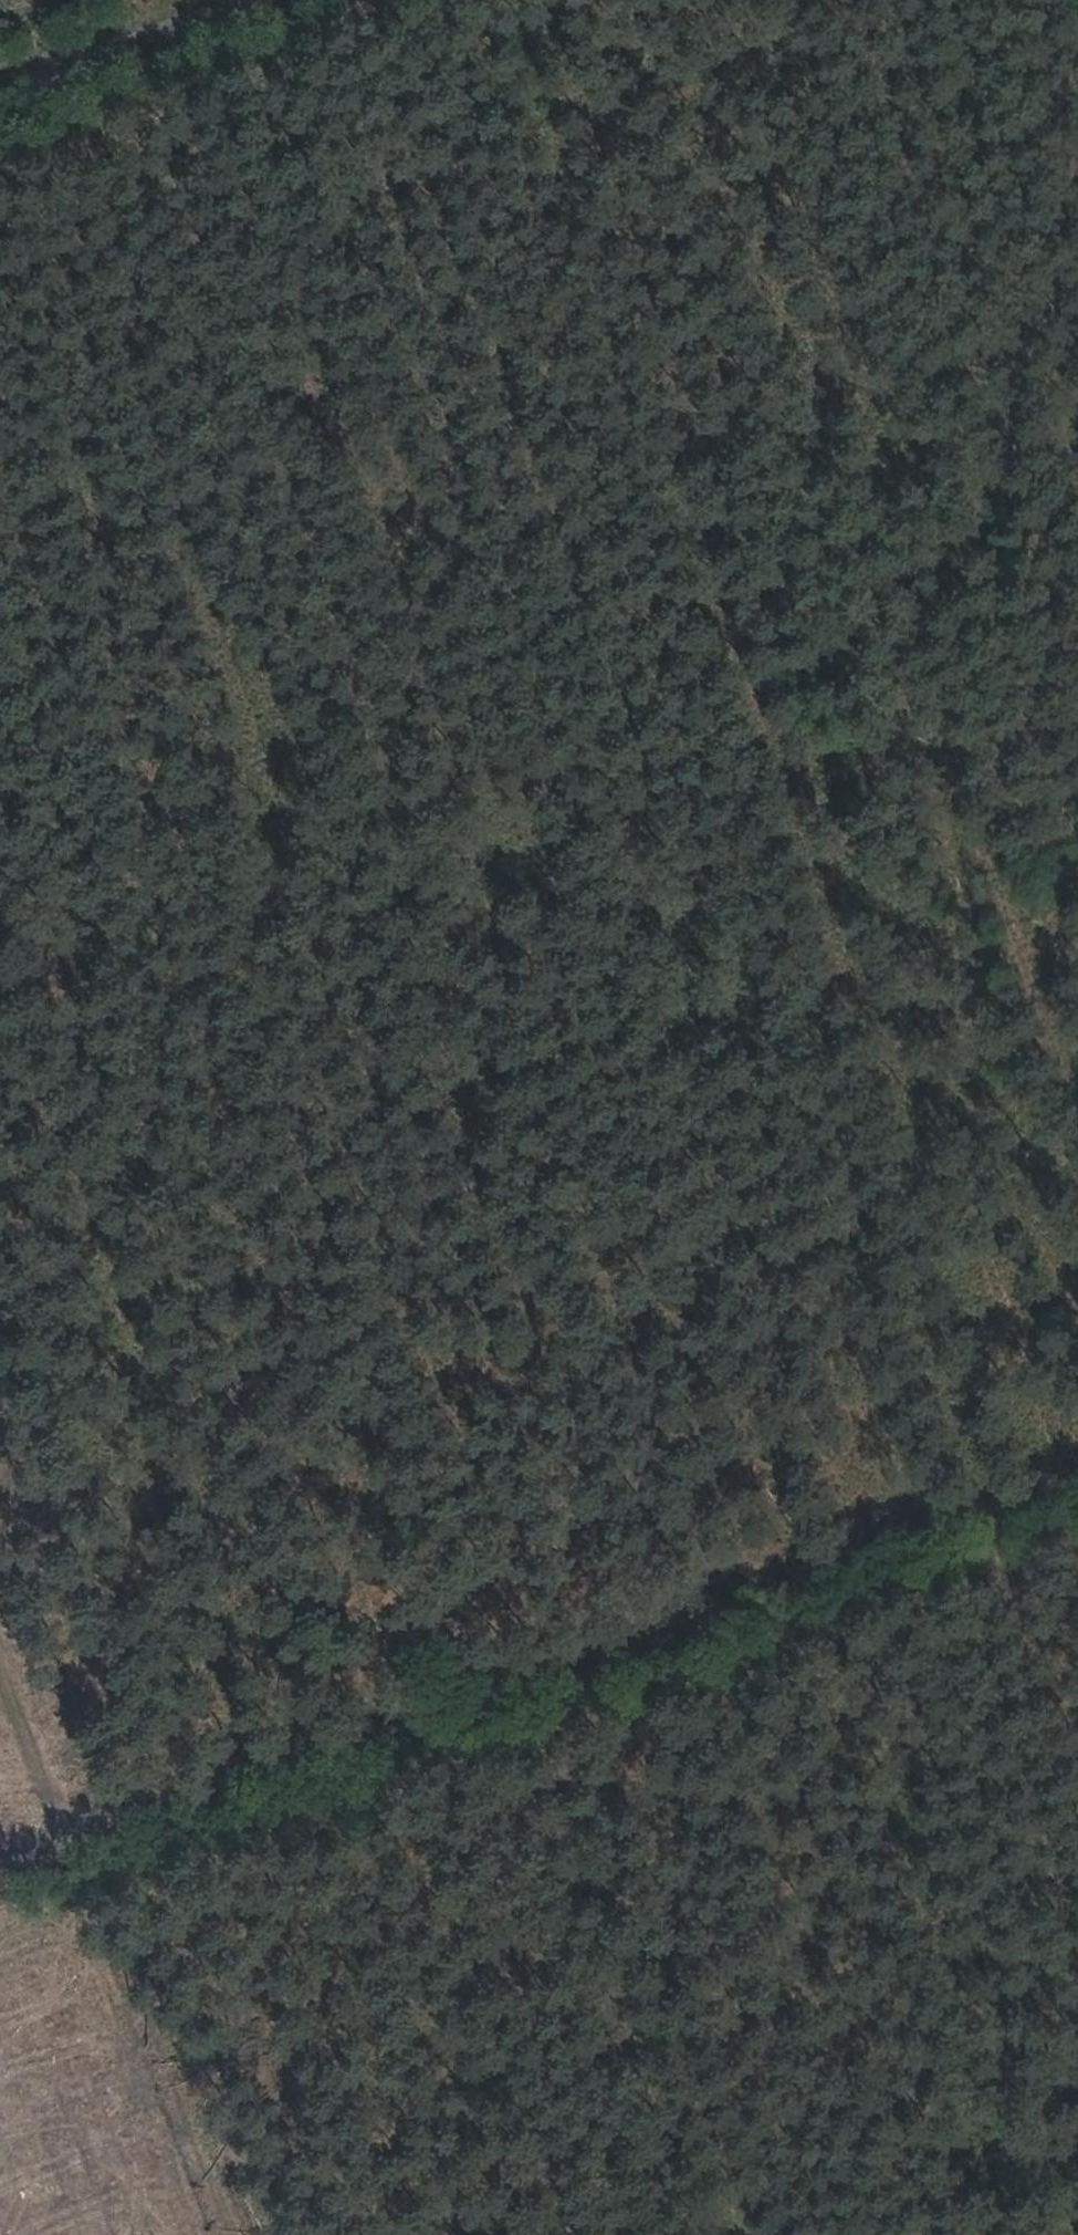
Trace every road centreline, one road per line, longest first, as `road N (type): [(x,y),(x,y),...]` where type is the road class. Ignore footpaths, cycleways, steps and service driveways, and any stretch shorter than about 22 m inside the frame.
road 1 (track): [(1077,1478),(0,1873)]
road 2 (track): [(0,91),(248,0)]
road 3 (track): [(103,1836),(43,1669),(0,1597)]

